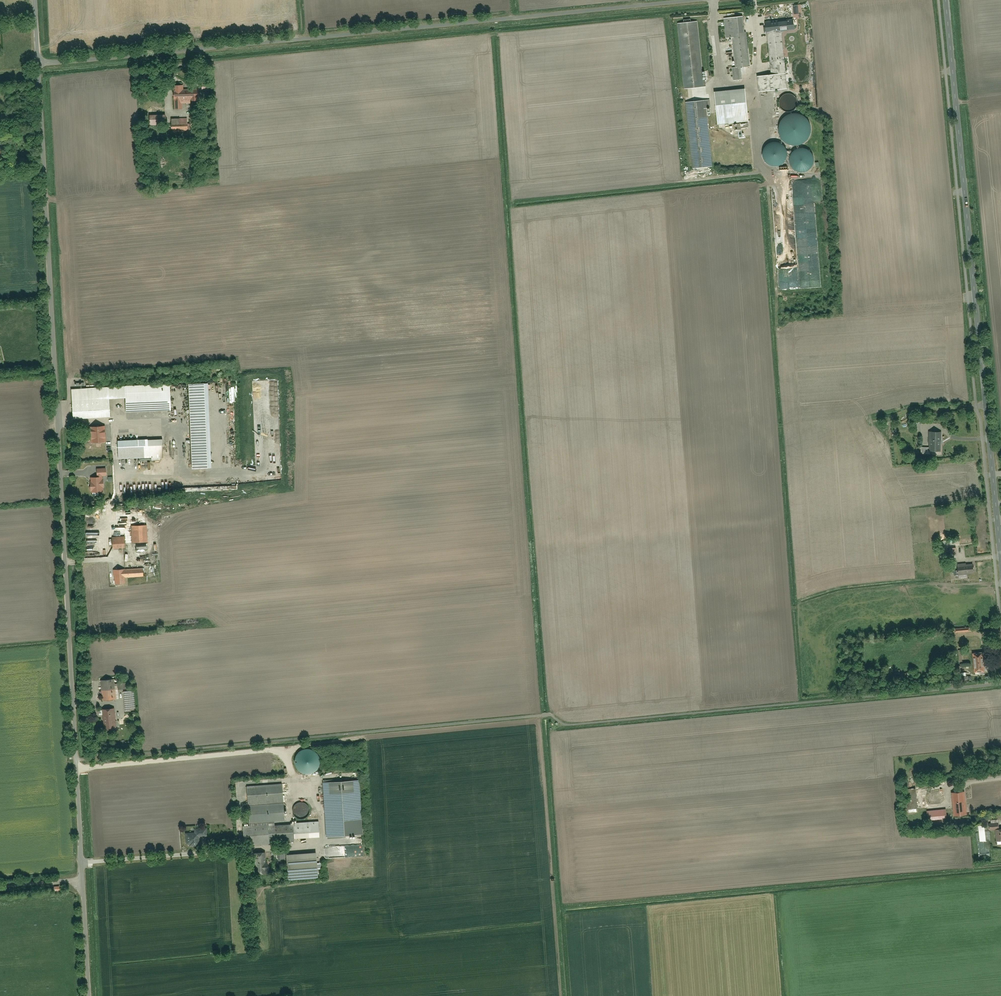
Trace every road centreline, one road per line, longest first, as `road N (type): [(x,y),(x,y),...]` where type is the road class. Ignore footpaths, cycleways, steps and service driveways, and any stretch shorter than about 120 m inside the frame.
road 1 (unclassified): [(37,63),(89,995)]
road 2 (unclassified): [(37,63),(698,0)]
road 3 (tertiary): [(946,0),(1000,557)]

